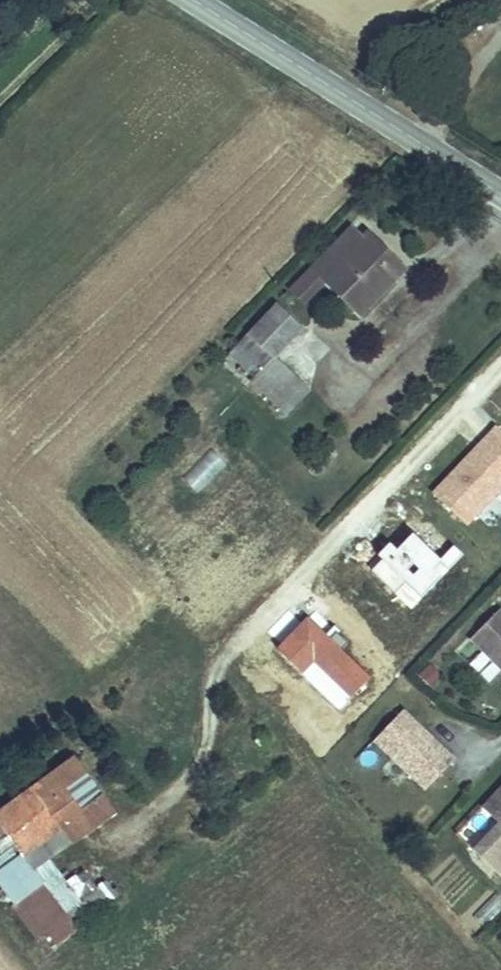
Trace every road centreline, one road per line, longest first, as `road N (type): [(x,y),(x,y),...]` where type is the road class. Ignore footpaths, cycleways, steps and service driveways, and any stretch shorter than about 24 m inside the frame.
road 1 (tertiary): [(500,194),(192,0)]

